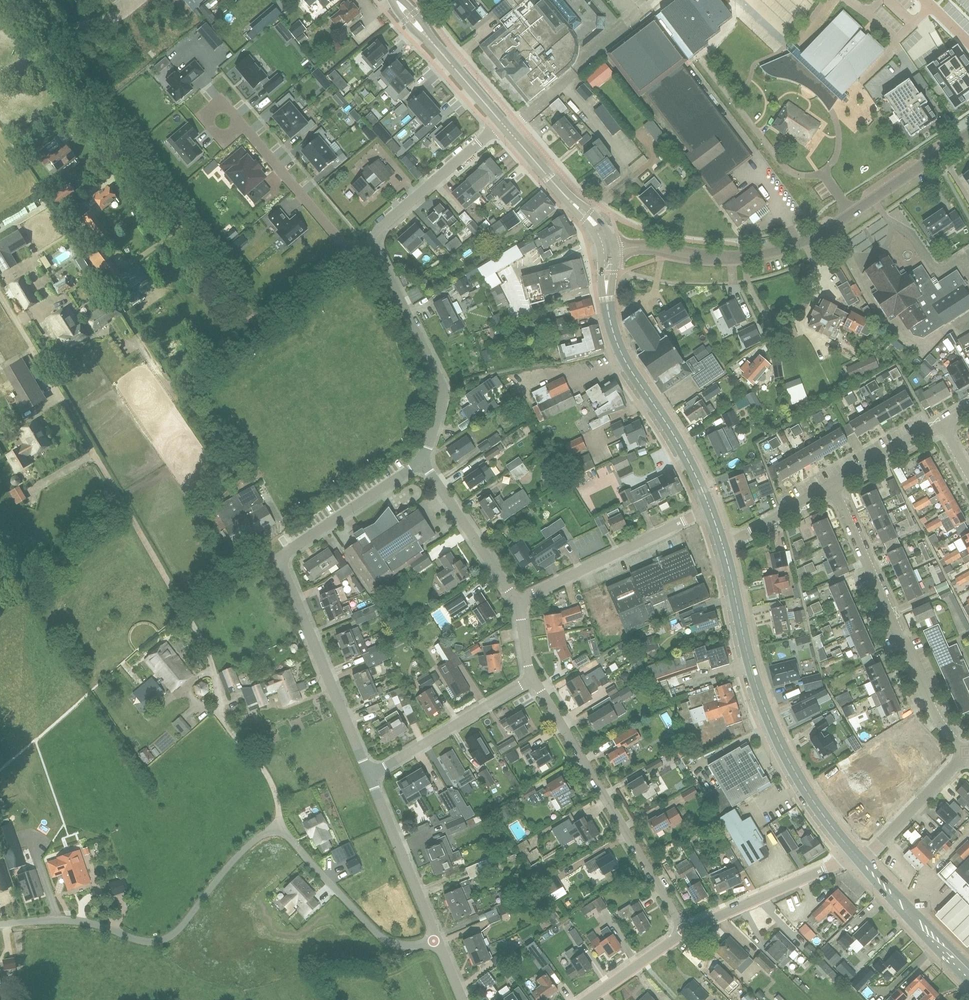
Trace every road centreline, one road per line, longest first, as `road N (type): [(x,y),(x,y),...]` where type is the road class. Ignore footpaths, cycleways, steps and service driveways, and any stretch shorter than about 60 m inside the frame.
road 1 (residential): [(280,826),(274,787),(221,714),(209,650),(189,610),(0,293)]
road 2 (residential): [(262,323),(8,0)]
road 3 (residential): [(370,781),(280,557),(421,464)]
road 4 (tertiary): [(607,249),(728,257),(797,243),(968,134)]
road 5 (track): [(0,771),(189,610),(280,557)]
road 6 (secondary): [(853,849),(796,778),(768,720),(721,543)]
road 7 (residential): [(0,926),(78,922),(156,942),(178,929),(242,851),(280,826)]
road 8 (residential): [(965,754),(931,715),(827,485)]
road 9 (residential): [(684,934),(531,680)]
road 10 (secondary): [(710,512),(611,330),(607,249)]
road 11 (residential): [(421,464),(445,392),(375,244)]
road 12 (residential): [(513,603),(710,512)]
road 13 (residential): [(280,826),(379,932),(404,945),(435,939)]
road 14 (residential): [(370,781),(531,680)]
road 15 (residential): [(684,934),(853,849)]
road 16 (residential): [(375,244),(385,223),(502,121)]
road 17 (residential): [(435,939),(370,781)]
road 18 (residential): [(513,603),(421,464)]
road 19 (secondary): [(607,249),(596,225),(502,121)]
road 20 (secondary): [(502,121),(398,0)]
road 21 (secondary): [(968,974),(862,859)]
road 22 (residential): [(349,249),(248,131)]
road 23 (residential): [(862,859),(965,754)]
road 24 (residential): [(827,485),(942,422)]
road 25 (residential): [(721,543),(827,485)]

